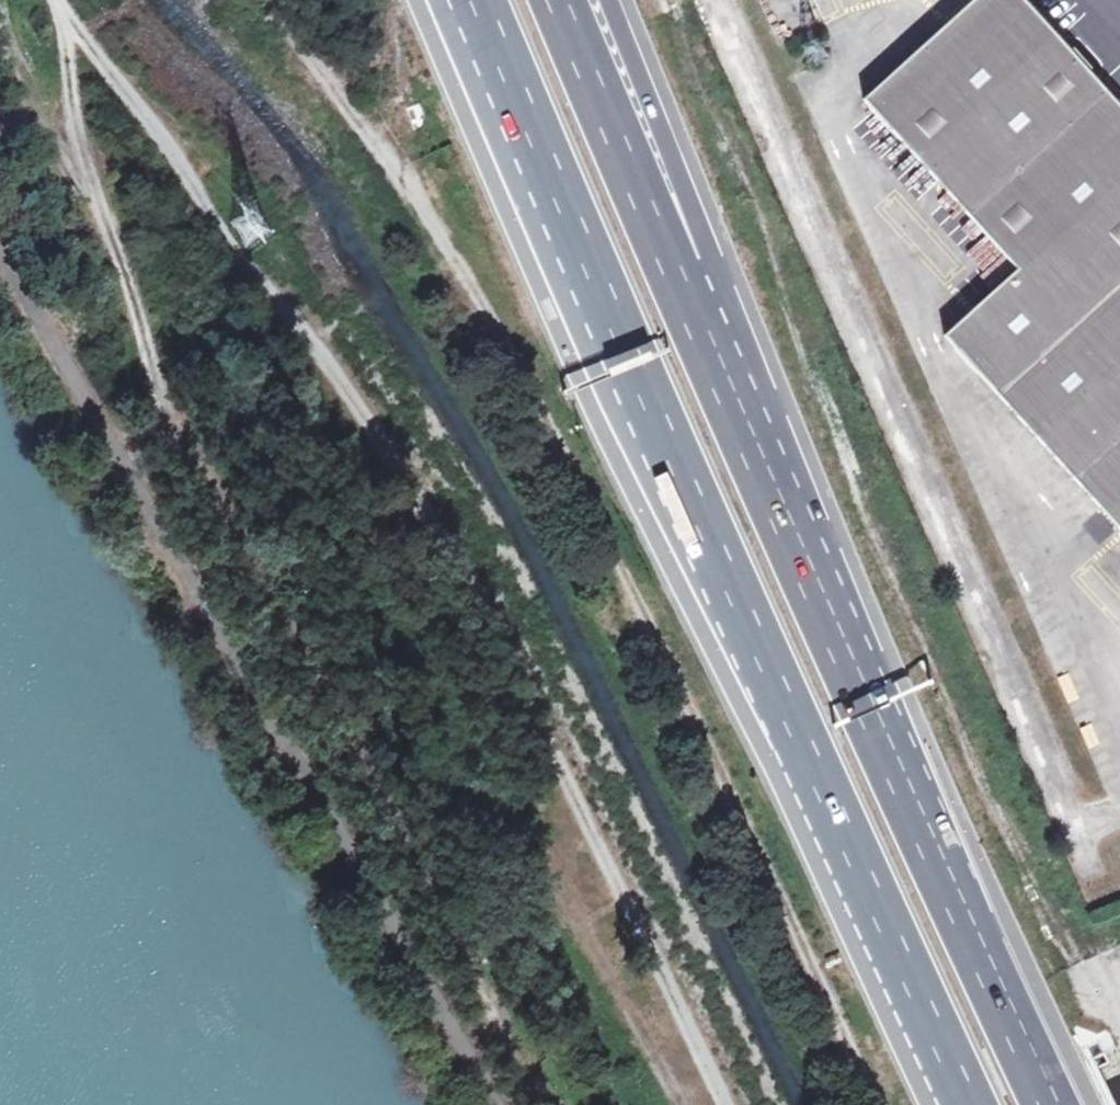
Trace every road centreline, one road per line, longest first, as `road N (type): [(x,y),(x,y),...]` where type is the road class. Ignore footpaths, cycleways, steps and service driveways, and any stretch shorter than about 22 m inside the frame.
road 1 (track): [(56,0),(76,38),(143,109),(417,500),(726,1104)]
road 2 (motorway): [(475,0),(792,738),(963,1104)]
road 3 (track): [(76,38),(79,166),(180,434),(510,1028),(510,1099)]
road 4 (track): [(603,864),(493,789),(228,374),(124,285)]
road 5 (motorway): [(1051,1104),(778,487)]
road 6 (motorway): [(778,487),(570,0)]
road 7 (motorway): [(778,487),(728,294),(608,0)]

